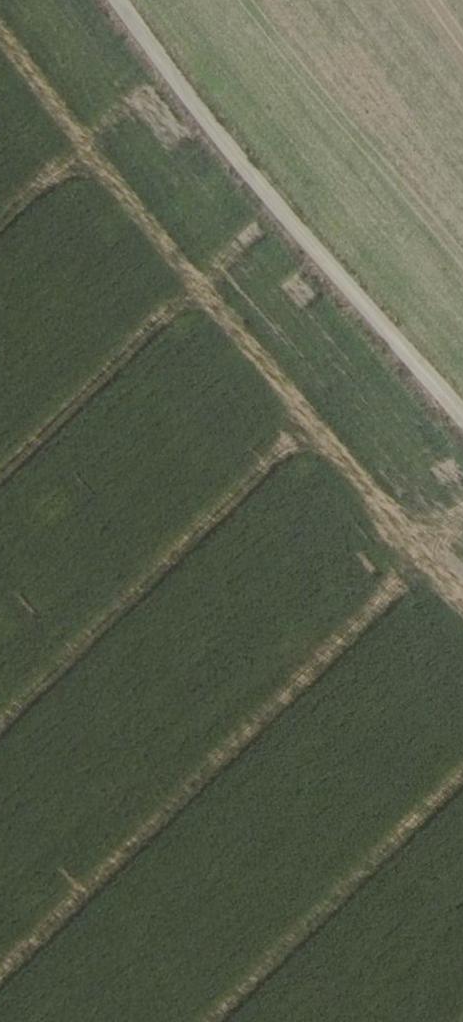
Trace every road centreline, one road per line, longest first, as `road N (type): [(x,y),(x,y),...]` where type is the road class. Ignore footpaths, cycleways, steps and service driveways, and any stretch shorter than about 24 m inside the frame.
road 1 (track): [(112,0),(462,421)]

